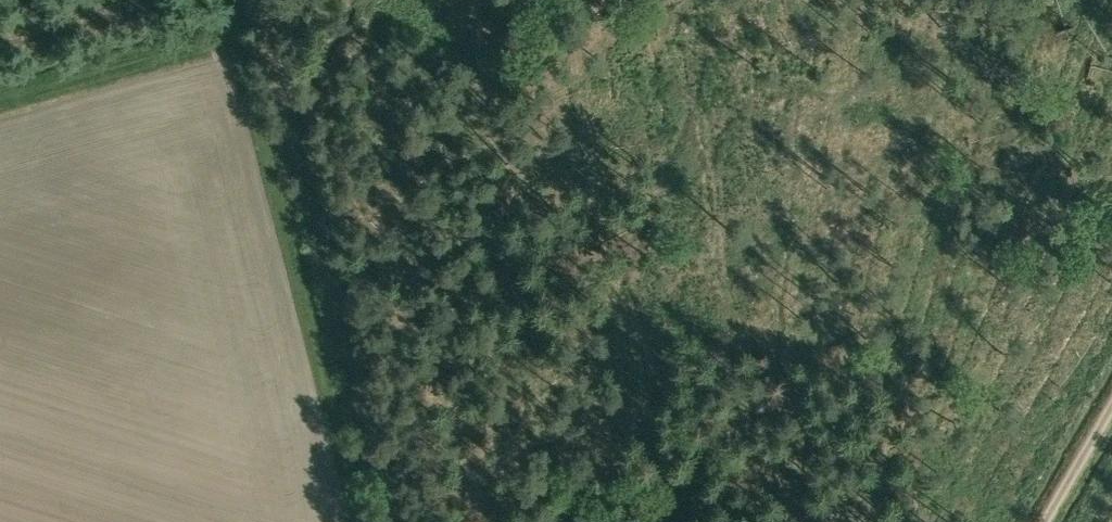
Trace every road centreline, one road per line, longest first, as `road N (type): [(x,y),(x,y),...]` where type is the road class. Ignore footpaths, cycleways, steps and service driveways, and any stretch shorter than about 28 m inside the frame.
road 1 (track): [(1111,407),(1044,521)]

